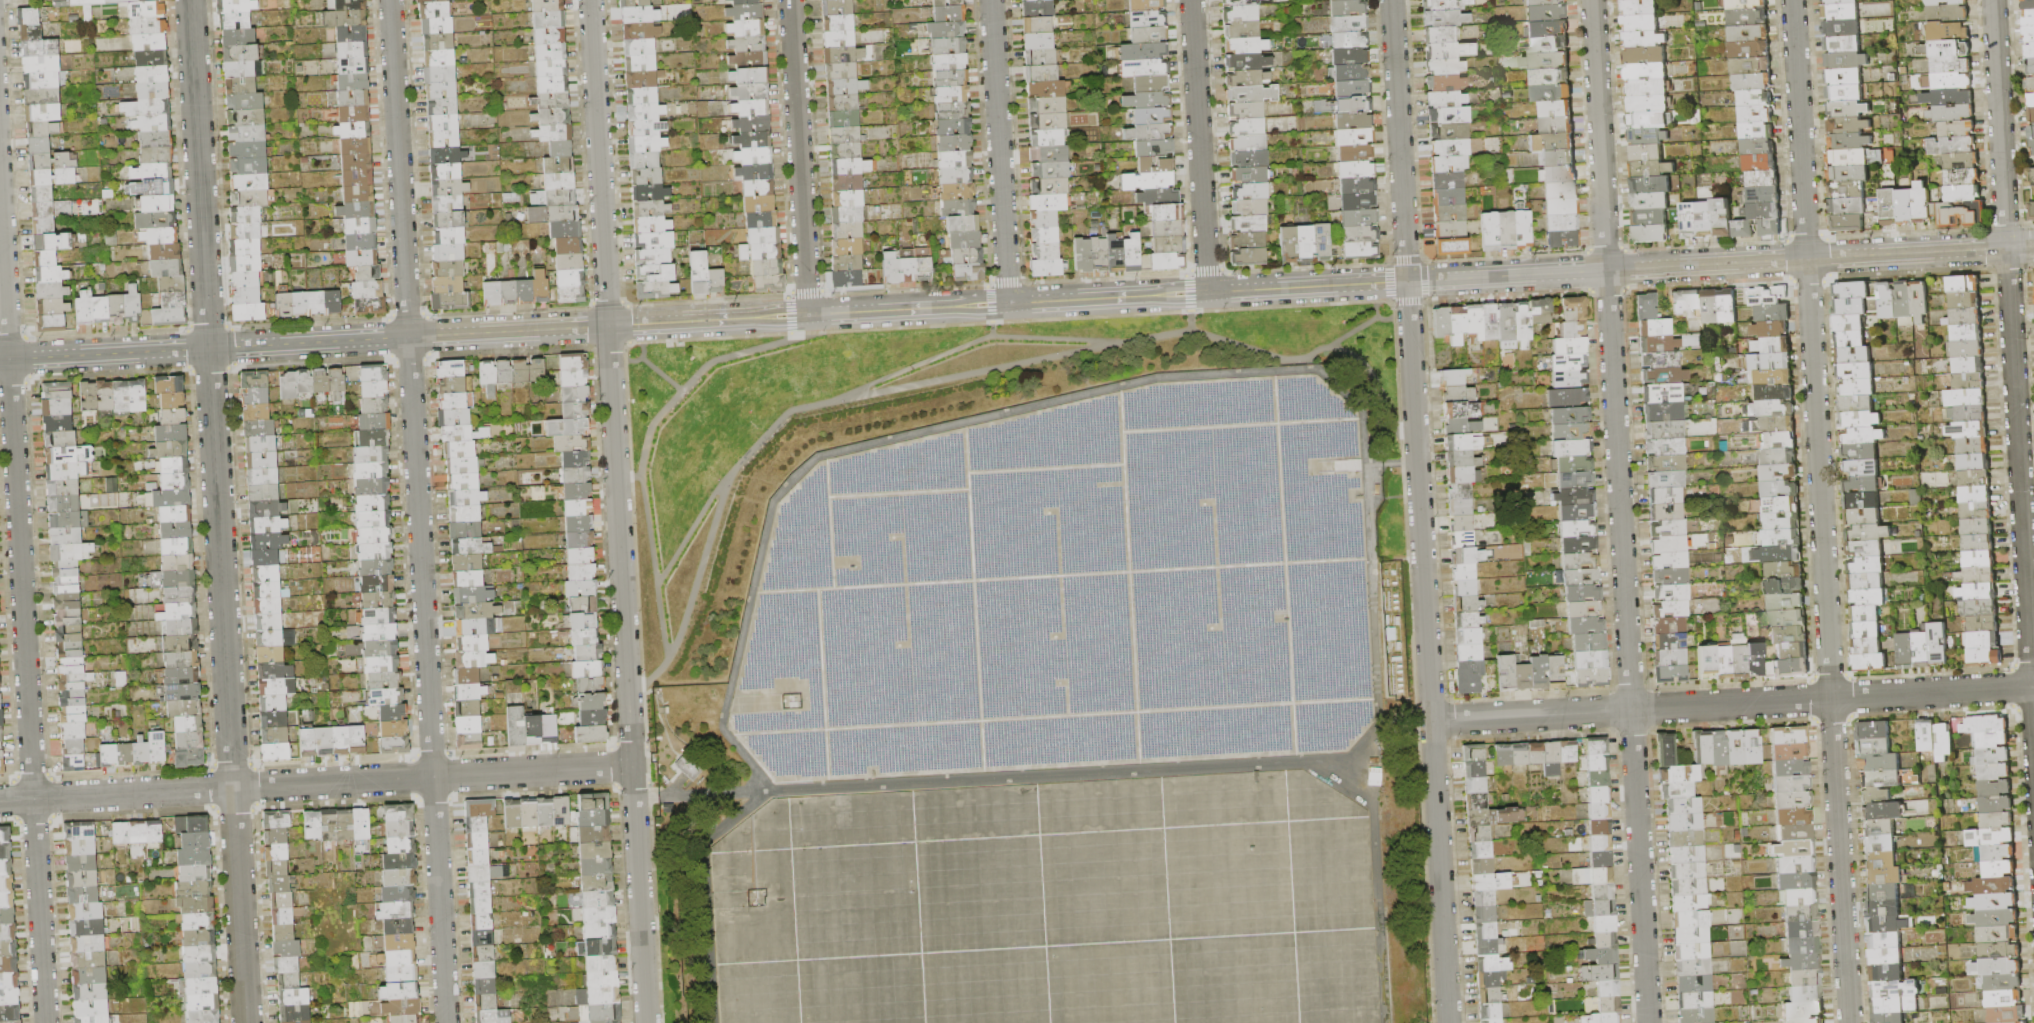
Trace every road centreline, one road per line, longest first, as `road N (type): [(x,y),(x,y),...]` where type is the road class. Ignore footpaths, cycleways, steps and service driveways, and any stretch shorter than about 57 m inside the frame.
road 1 (residential): [(2033,246),(0,360)]
road 2 (residential): [(1792,0),(1849,1022)]
road 3 (residential): [(590,0),(647,1022)]
road 4 (residential): [(189,0),(246,1022)]
road 5 (residential): [(1391,0),(1447,1022)]
road 6 (residential): [(390,0),(446,1022)]
road 7 (residential): [(1592,0),(1648,1022)]
road 8 (residential): [(0,202),(46,1022)]
road 9 (residential): [(1992,0),(2033,760)]
road 10 (residential): [(633,765),(0,801)]
road 11 (residential): [(2033,687),(1431,721)]
road 12 (residential): [(790,0),(808,315)]
road 13 (residential): [(991,0),(1008,304)]
road 14 (residential): [(1191,0),(1207,293)]

